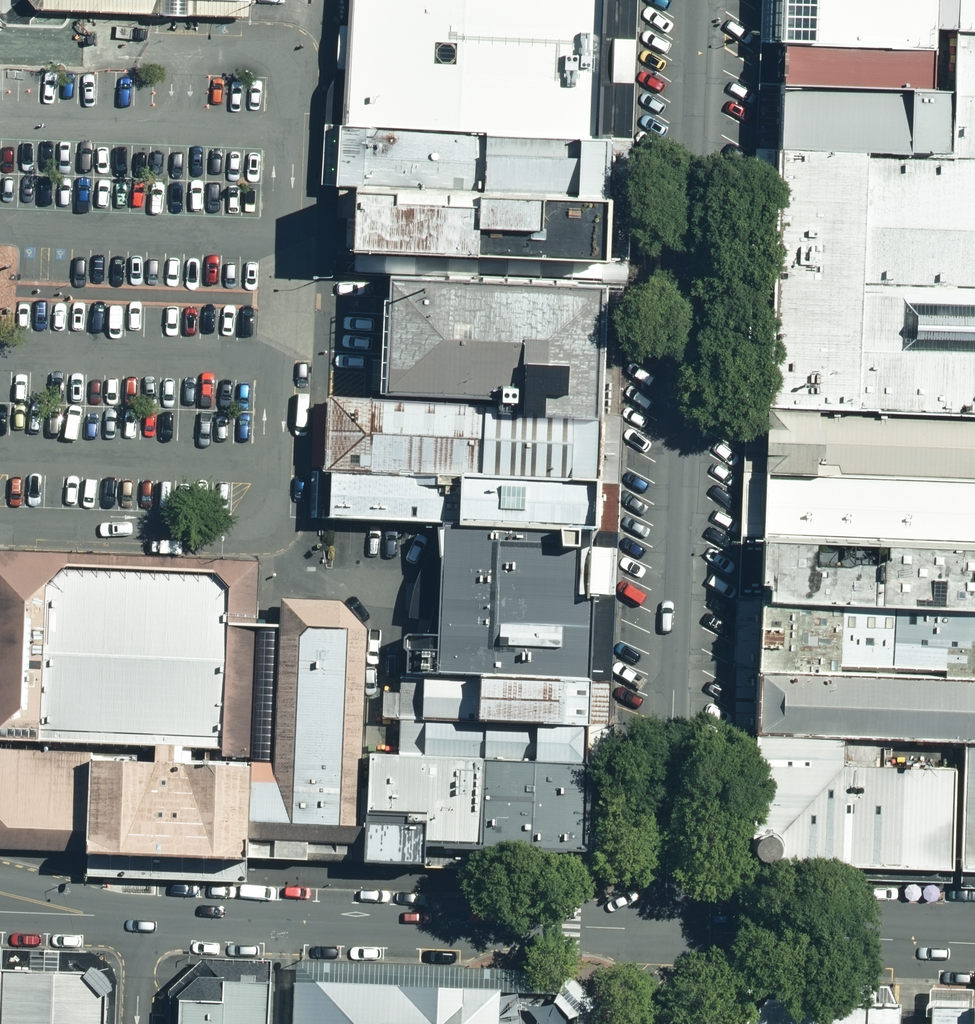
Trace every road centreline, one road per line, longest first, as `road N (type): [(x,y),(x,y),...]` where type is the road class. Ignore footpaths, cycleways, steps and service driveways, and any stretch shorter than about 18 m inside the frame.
road 1 (unclassified): [(700,0),(663,930)]
road 2 (unclassified): [(663,930),(139,917)]
road 3 (unclassified): [(974,943),(663,930)]
road 4 (unclassified): [(139,917),(0,904)]

